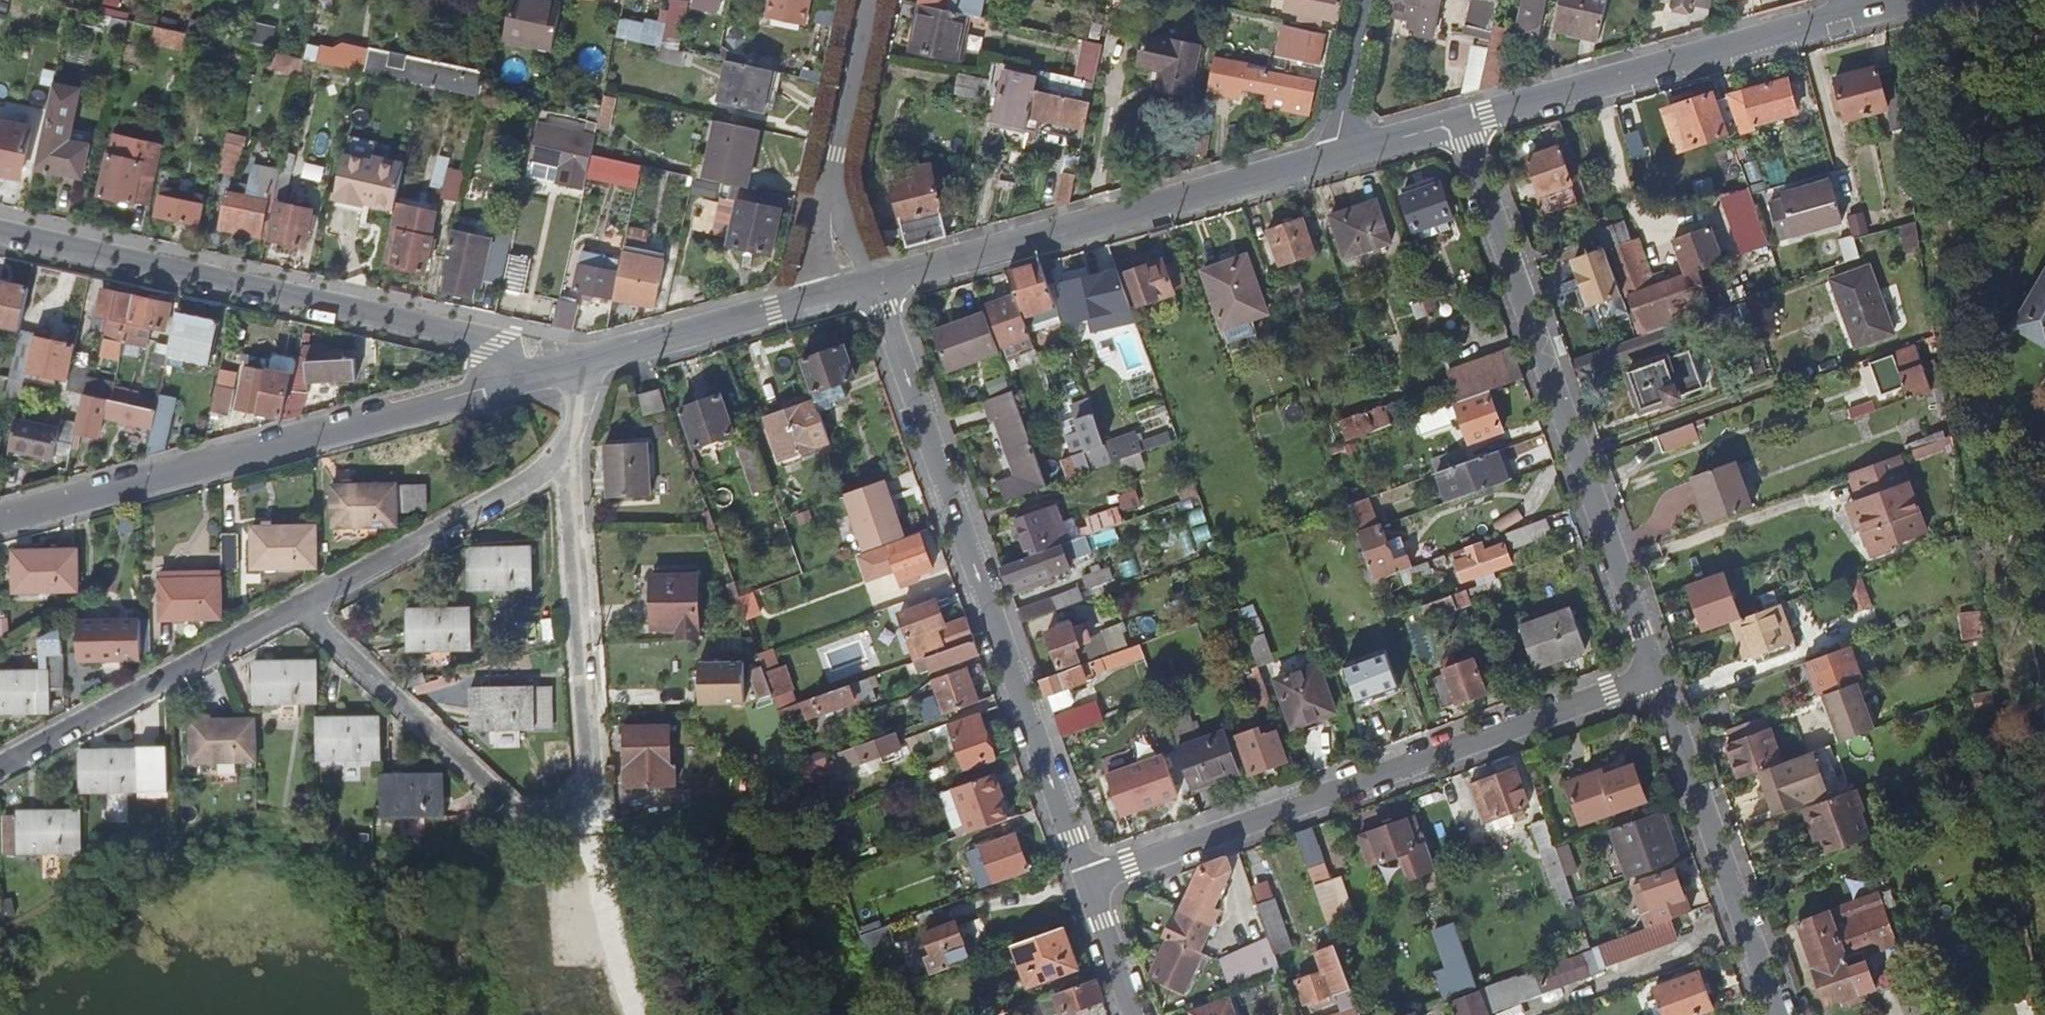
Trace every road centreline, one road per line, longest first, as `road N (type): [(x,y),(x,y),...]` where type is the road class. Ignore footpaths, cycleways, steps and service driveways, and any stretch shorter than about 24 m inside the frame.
road 1 (residential): [(306,605),(333,644),(506,810),(522,822),(561,819),(586,782),(568,439)]
road 2 (residential): [(866,284),(894,335),(1087,882)]
road 3 (residential): [(1656,674),(1087,882)]
road 4 (residential): [(1656,674),(1457,119)]
road 5 (residential): [(518,379),(497,341),(0,232)]
road 6 (residential): [(518,379),(0,520)]
road 7 (residential): [(1335,153),(866,284)]
road 8 (residential): [(1842,14),(1457,119)]
road 9 (residential): [(1777,1014),(1656,674)]
road 10 (residential): [(0,766),(306,605)]
road 11 (residential): [(306,605),(539,477),(568,439)]
road 12 (residential): [(866,284),(569,365)]
road 13 (residential): [(866,284),(841,233),(831,184),(869,0)]
road 14 (residential): [(1368,0),(1335,153)]
road 15 (residential): [(1087,882),(1134,1014)]
road 16 (residential): [(1457,119),(1335,153)]

